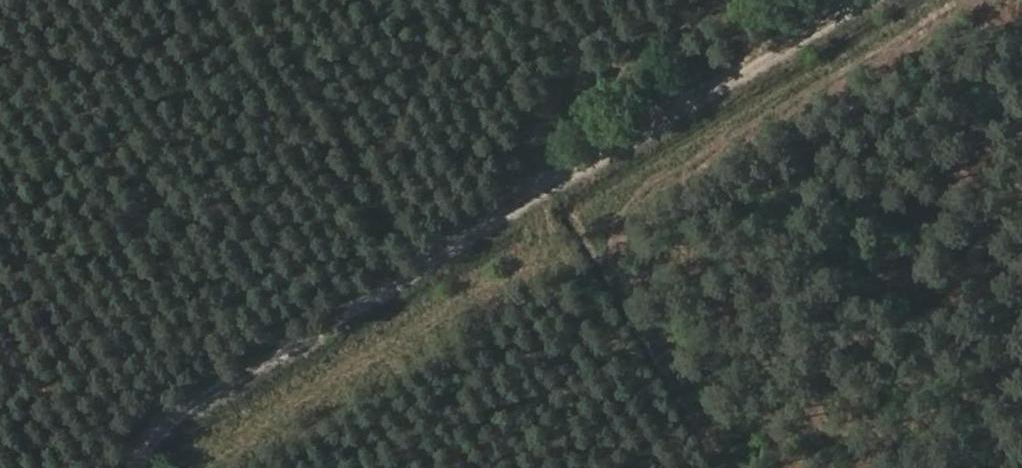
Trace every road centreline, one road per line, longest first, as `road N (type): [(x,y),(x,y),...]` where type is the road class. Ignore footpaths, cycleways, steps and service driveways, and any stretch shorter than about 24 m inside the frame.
road 1 (track): [(147,467),(180,415),(858,0)]
road 2 (track): [(749,467),(579,170)]
road 3 (track): [(287,0),(442,254)]

